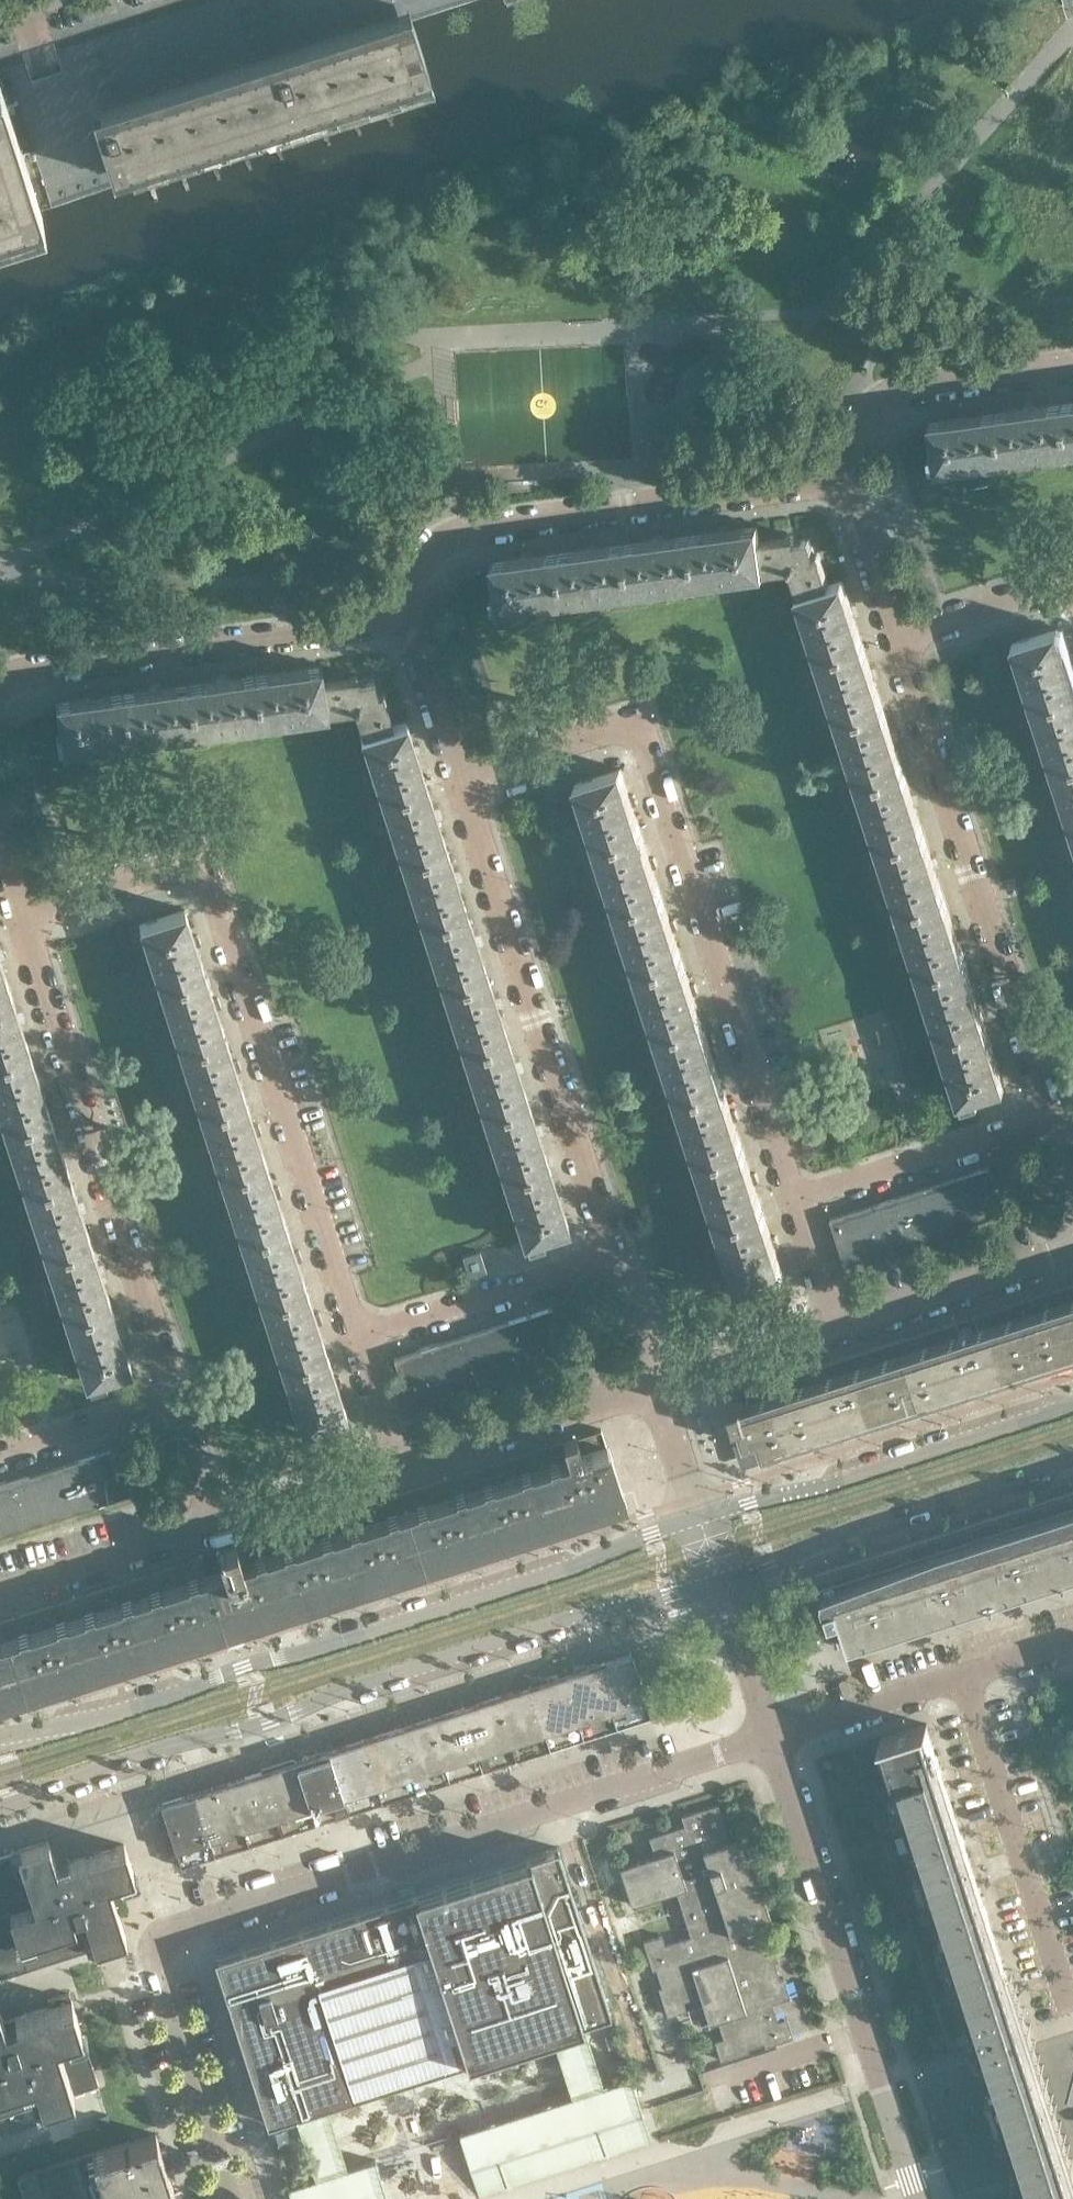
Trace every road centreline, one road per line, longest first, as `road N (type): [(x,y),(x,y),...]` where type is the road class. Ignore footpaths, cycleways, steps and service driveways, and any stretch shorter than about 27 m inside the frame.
road 1 (residential): [(231,2198),(156,1966),(154,1942),(163,1933),(774,1740)]
road 2 (tertiary): [(0,1809),(562,1619),(720,1579)]
road 3 (tertiary): [(697,1516),(565,1568),(0,1749)]
road 4 (residential): [(795,1205),(645,731),(464,784)]
road 5 (residential): [(359,1338),(213,886),(187,862),(22,921)]
road 6 (residential): [(182,1401),(22,921)]
road 7 (residential): [(401,626),(407,587),(444,539),(488,525),(844,480)]
road 8 (residential): [(1050,1122),(897,645)]
road 9 (residential): [(617,1255),(464,784)]
road 10 (residential): [(920,2198),(774,1740)]
road 11 (residential): [(0,692),(37,673),(401,626)]
road 12 (tertiary): [(1072,1405),(842,1481),(697,1516)]
road 13 (tertiary): [(720,1579),(1072,1455)]
road 14 (residential): [(1072,2006),(966,1678)]
road 15 (residential): [(844,480),(848,444),(870,412),(902,393),(1072,369)]
road 16 (residential): [(617,1255),(359,1338)]
road 17 (residential): [(795,1205),(1050,1122)]
road 18 (residential): [(397,1467),(652,1385)]
road 19 (residential): [(834,1329),(1072,1255)]
road 20 (residential): [(220,1524),(0,1595)]
road 21 (residential): [(774,1740),(966,1678)]
road 22 (residential): [(652,1385),(834,1329)]
road 23 (residential): [(0,1453),(182,1401)]
road 24 (residential): [(220,1524),(397,1467)]
road 25 (residential): [(1072,600),(897,645)]
road 26 (residential): [(464,784),(419,640),(401,626)]
road 27 (residential): [(897,645),(844,480)]
road 28 (residential): [(774,1740),(720,1579)]
road 29 (residential): [(697,1516),(652,1385)]
road 30 (residential): [(652,1385),(617,1255)]
road 31 (residential): [(397,1467),(359,1338)]
road 32 (residential): [(834,1329),(795,1205)]
road 33 (residential): [(220,1524),(182,1401)]

